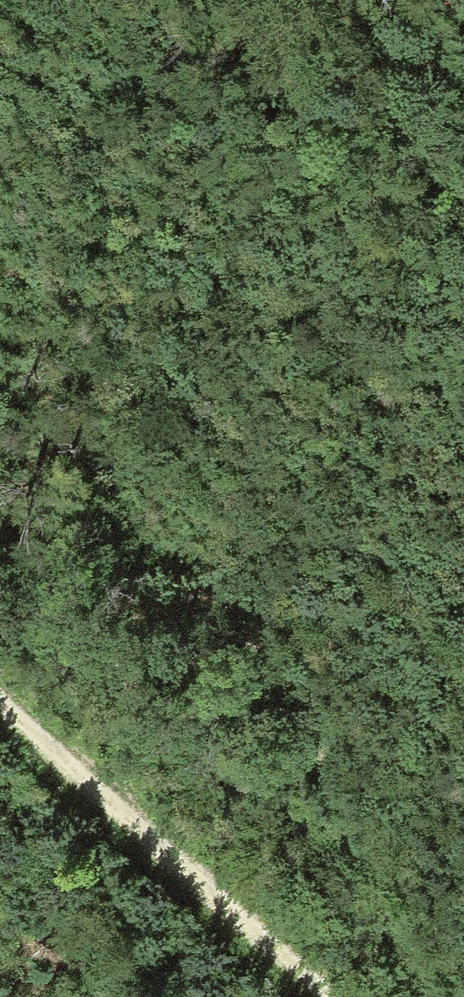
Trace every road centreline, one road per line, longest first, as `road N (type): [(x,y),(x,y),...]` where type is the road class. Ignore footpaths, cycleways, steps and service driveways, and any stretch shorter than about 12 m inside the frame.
road 1 (track): [(425,996),(380,863),(241,621),(0,237)]
road 2 (track): [(0,728),(74,799),(315,996)]

